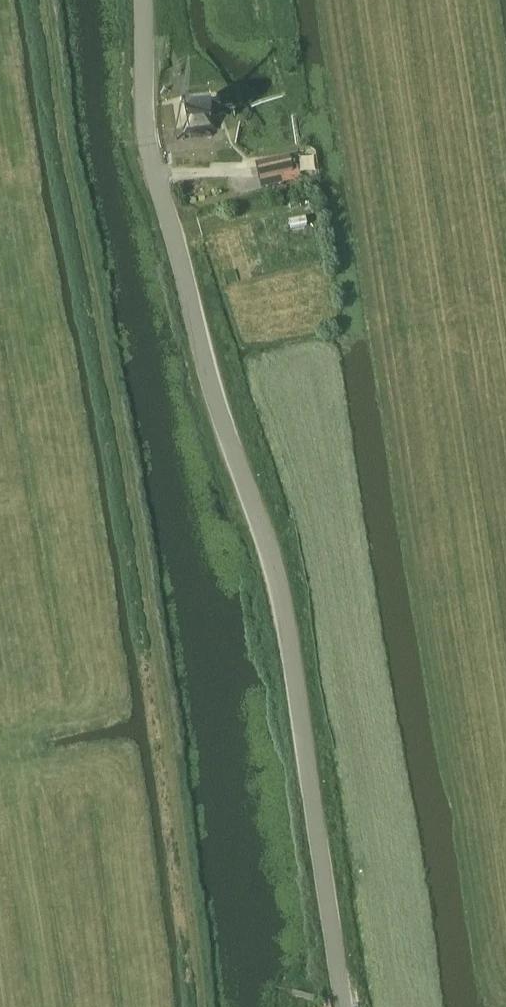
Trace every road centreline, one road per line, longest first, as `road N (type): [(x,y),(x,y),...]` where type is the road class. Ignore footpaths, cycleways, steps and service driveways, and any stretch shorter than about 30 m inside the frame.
road 1 (tertiary): [(341,1006),(280,606),(145,150),(141,0)]

